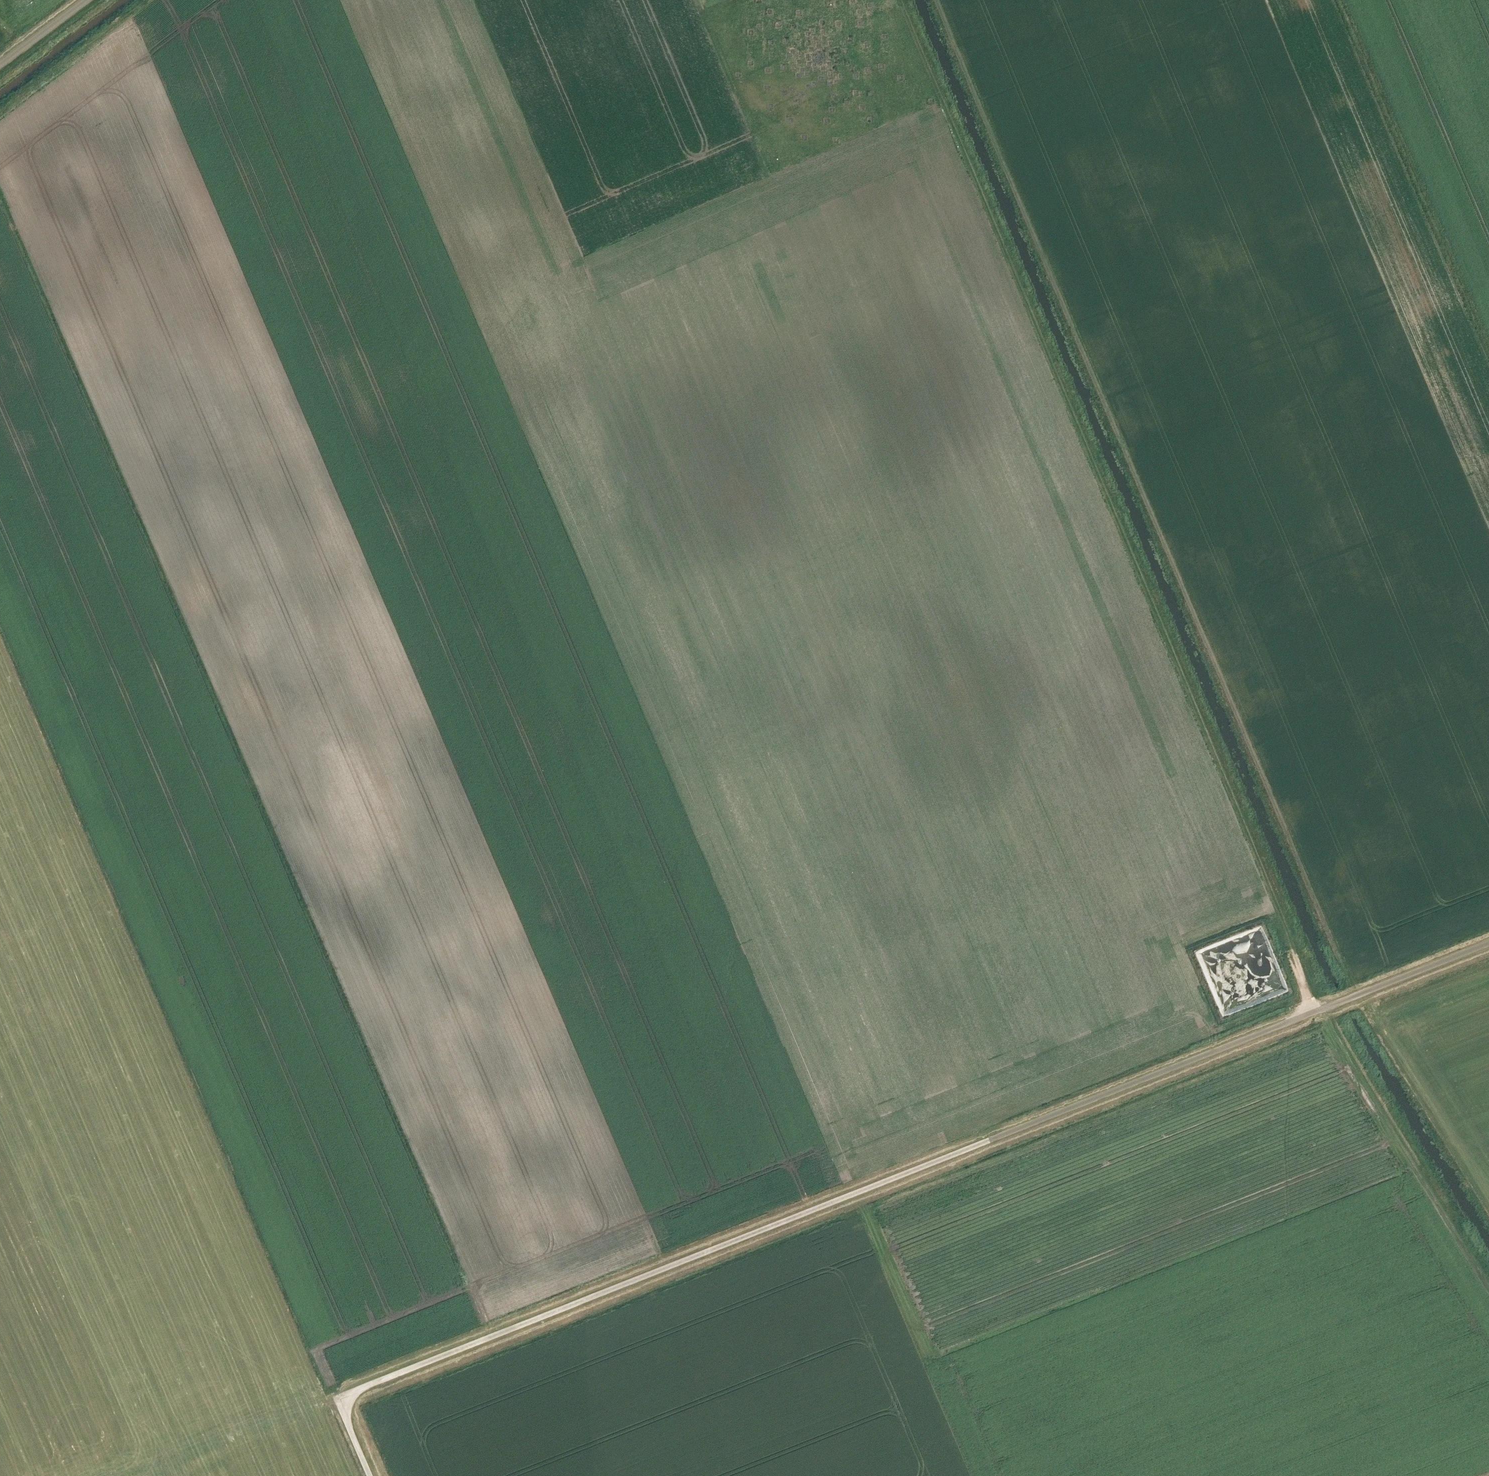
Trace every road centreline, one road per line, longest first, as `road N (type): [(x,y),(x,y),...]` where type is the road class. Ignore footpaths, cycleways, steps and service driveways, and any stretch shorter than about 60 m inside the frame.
road 1 (unclassified): [(371,1475),(337,1397),(1488,942)]
road 2 (track): [(1321,1008),(902,0)]

